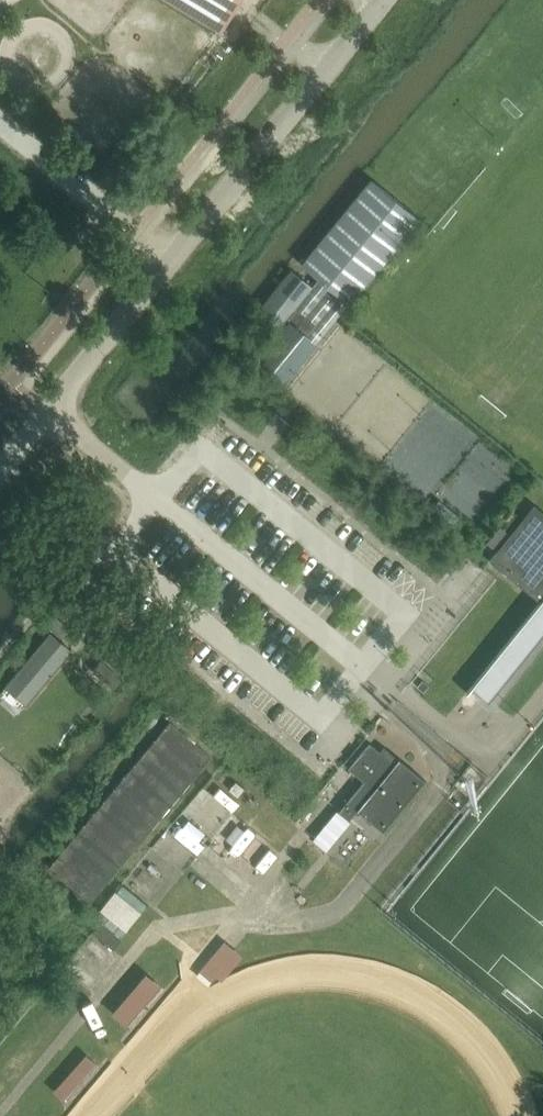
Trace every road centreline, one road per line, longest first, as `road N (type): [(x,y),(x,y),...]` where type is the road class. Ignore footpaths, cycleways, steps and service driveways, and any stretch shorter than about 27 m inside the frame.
road 1 (unclassified): [(0,471),(385,0)]

